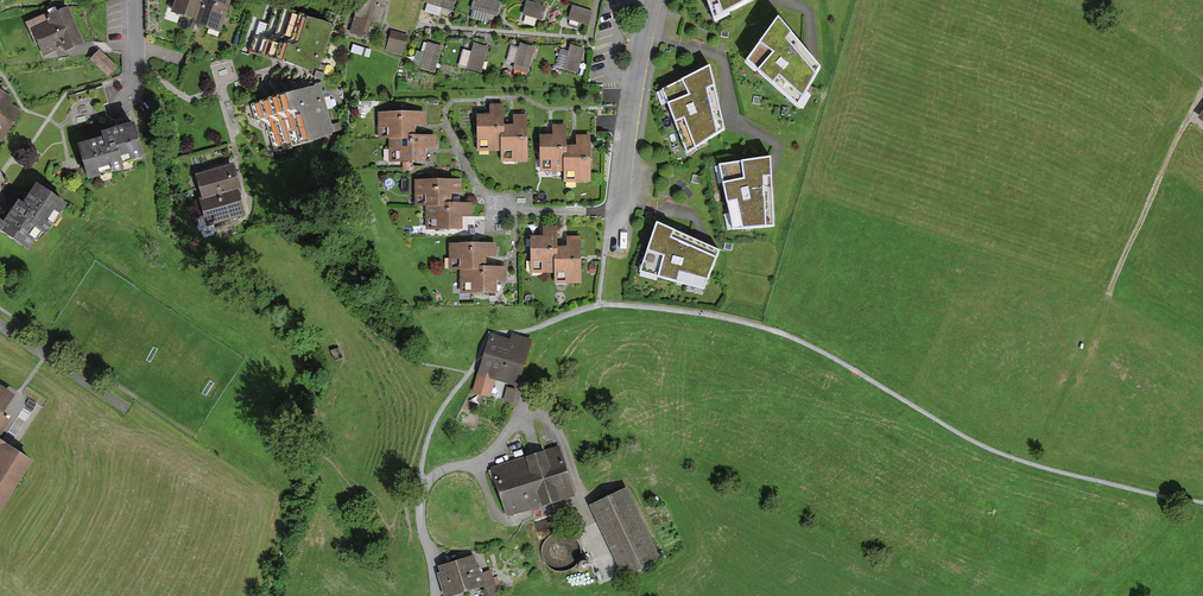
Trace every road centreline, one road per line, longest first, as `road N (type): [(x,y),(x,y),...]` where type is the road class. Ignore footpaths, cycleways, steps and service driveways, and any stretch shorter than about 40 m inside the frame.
road 1 (residential): [(618,246),(656,0)]
road 2 (residential): [(435,595),(418,473)]
road 3 (residential): [(135,0),(136,78),(114,112)]

